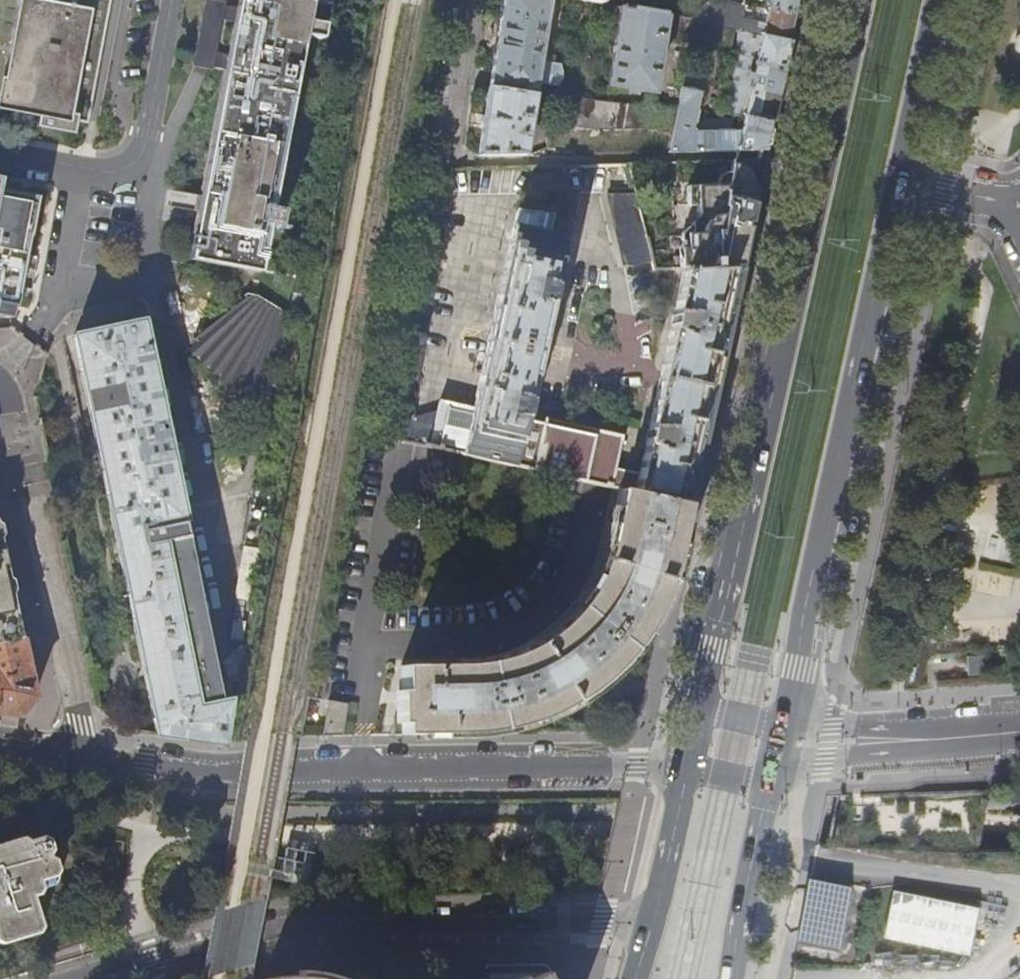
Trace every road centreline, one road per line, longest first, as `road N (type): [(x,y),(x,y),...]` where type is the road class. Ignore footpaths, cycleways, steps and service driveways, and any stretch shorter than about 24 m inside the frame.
road 1 (primary): [(860,0),(700,709)]
road 2 (residential): [(88,759),(225,773),(686,768)]
road 3 (primary): [(784,726),(803,607),(903,178)]
road 4 (residential): [(654,923),(273,929),(105,978)]
road 5 (residential): [(33,500),(88,759)]
road 6 (primary): [(732,978),(772,782)]
road 7 (primary): [(903,178),(940,0)]
road 8 (residential): [(474,0),(449,163)]
road 9 (primary): [(686,768),(654,923)]
road 10 (residential): [(772,782),(899,739)]
road 11 (residential): [(1019,729),(899,739)]

